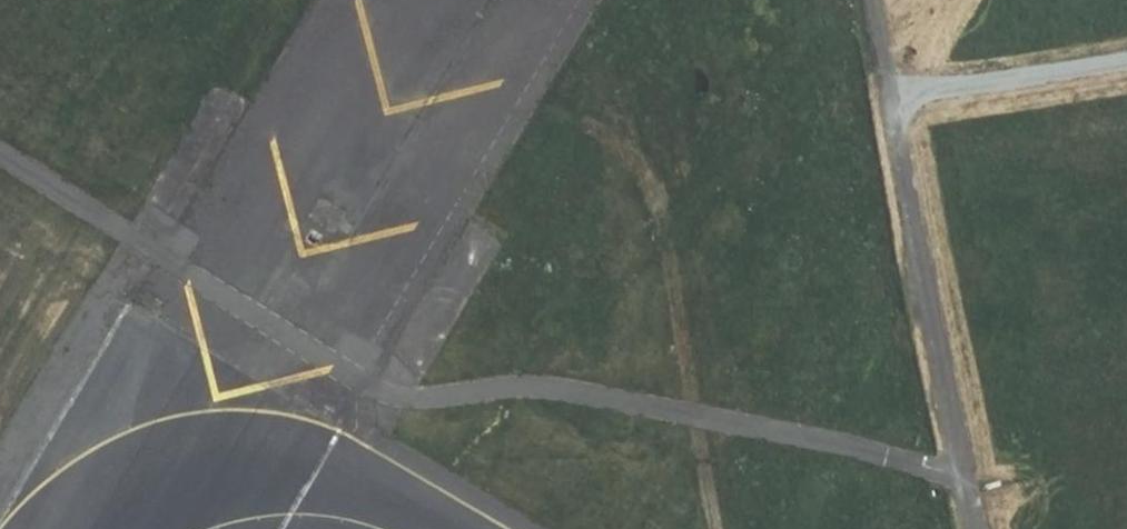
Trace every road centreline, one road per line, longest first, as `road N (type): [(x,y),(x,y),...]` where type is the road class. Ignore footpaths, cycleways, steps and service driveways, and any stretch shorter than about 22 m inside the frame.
road 1 (track): [(888,97),(1126,59)]

